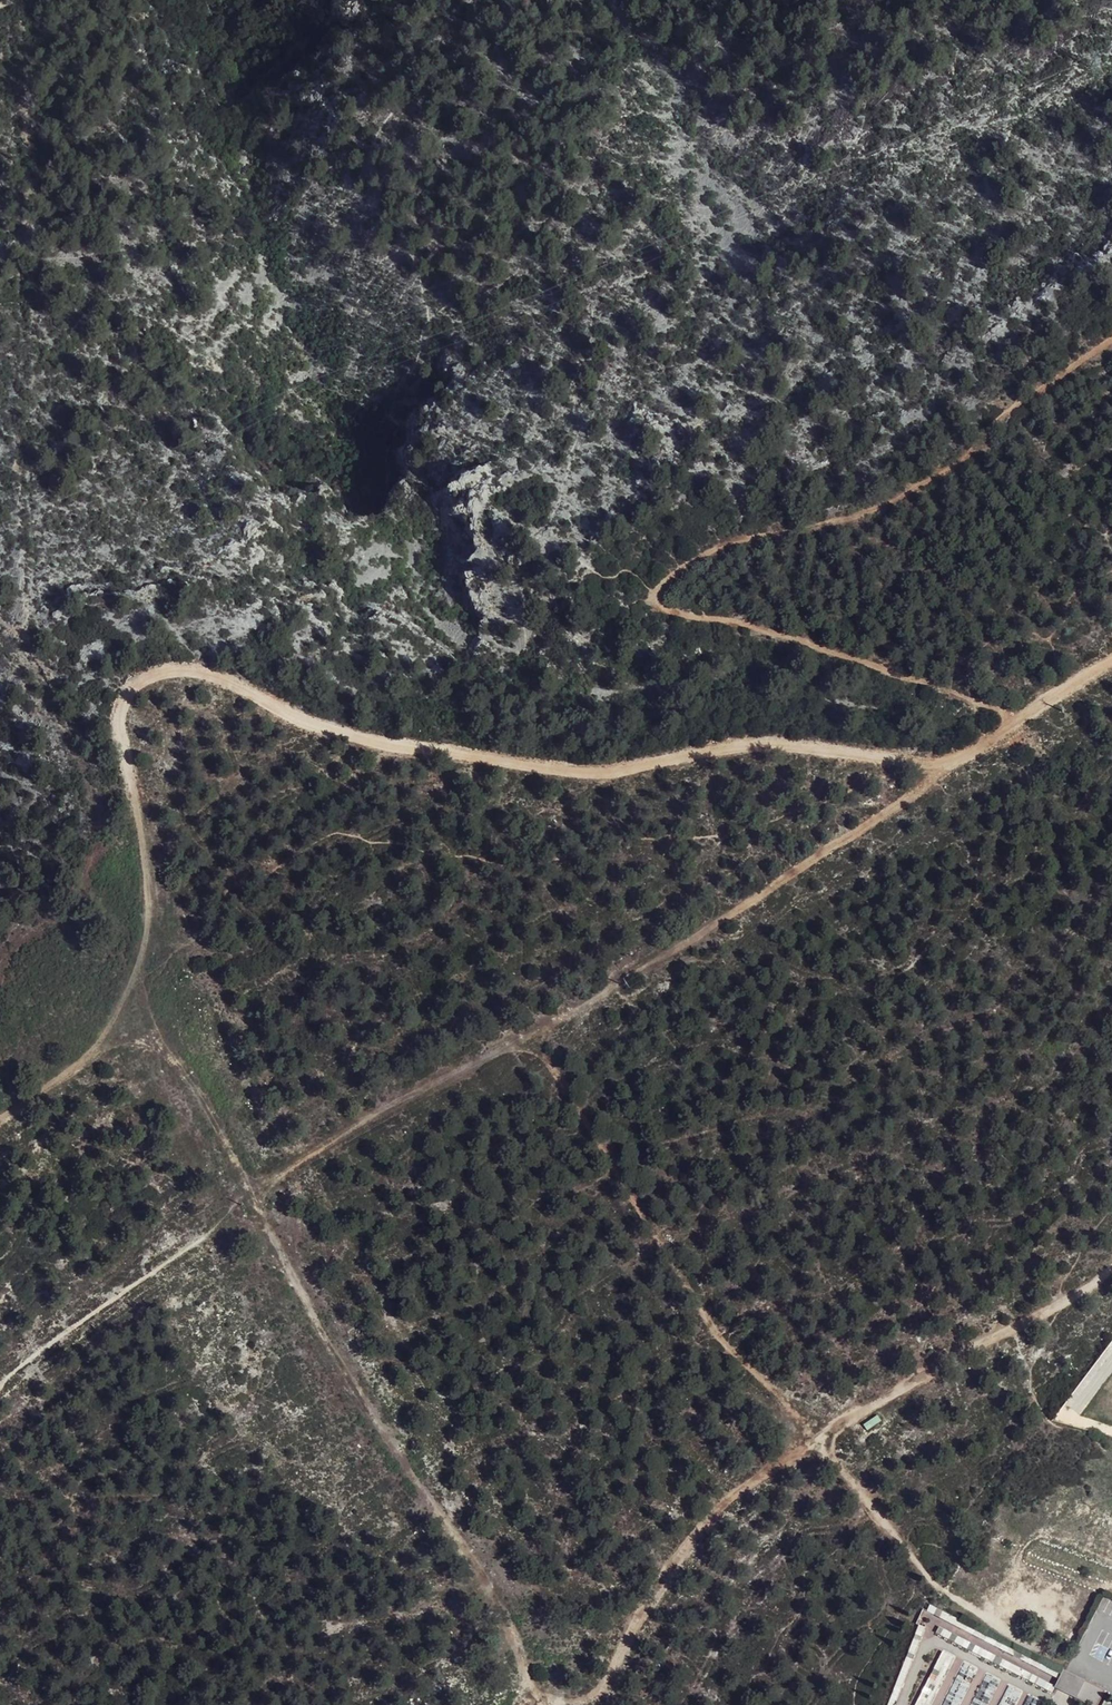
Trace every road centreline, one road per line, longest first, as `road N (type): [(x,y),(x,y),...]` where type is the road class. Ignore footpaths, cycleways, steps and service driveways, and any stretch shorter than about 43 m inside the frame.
road 1 (track): [(988,734),(951,693),(807,647),(680,619),(654,605),(654,586),(677,564),(873,506),(966,449),(1111,337)]
road 2 (track): [(103,1030),(160,1041),(190,1065),(335,1355),(483,1576),(526,1667),(518,1704)]
road 3 (track): [(1111,1268),(778,1463),(708,1522),(591,1700),(557,1704)]
road 4 (track): [(988,734),(1111,662)]

